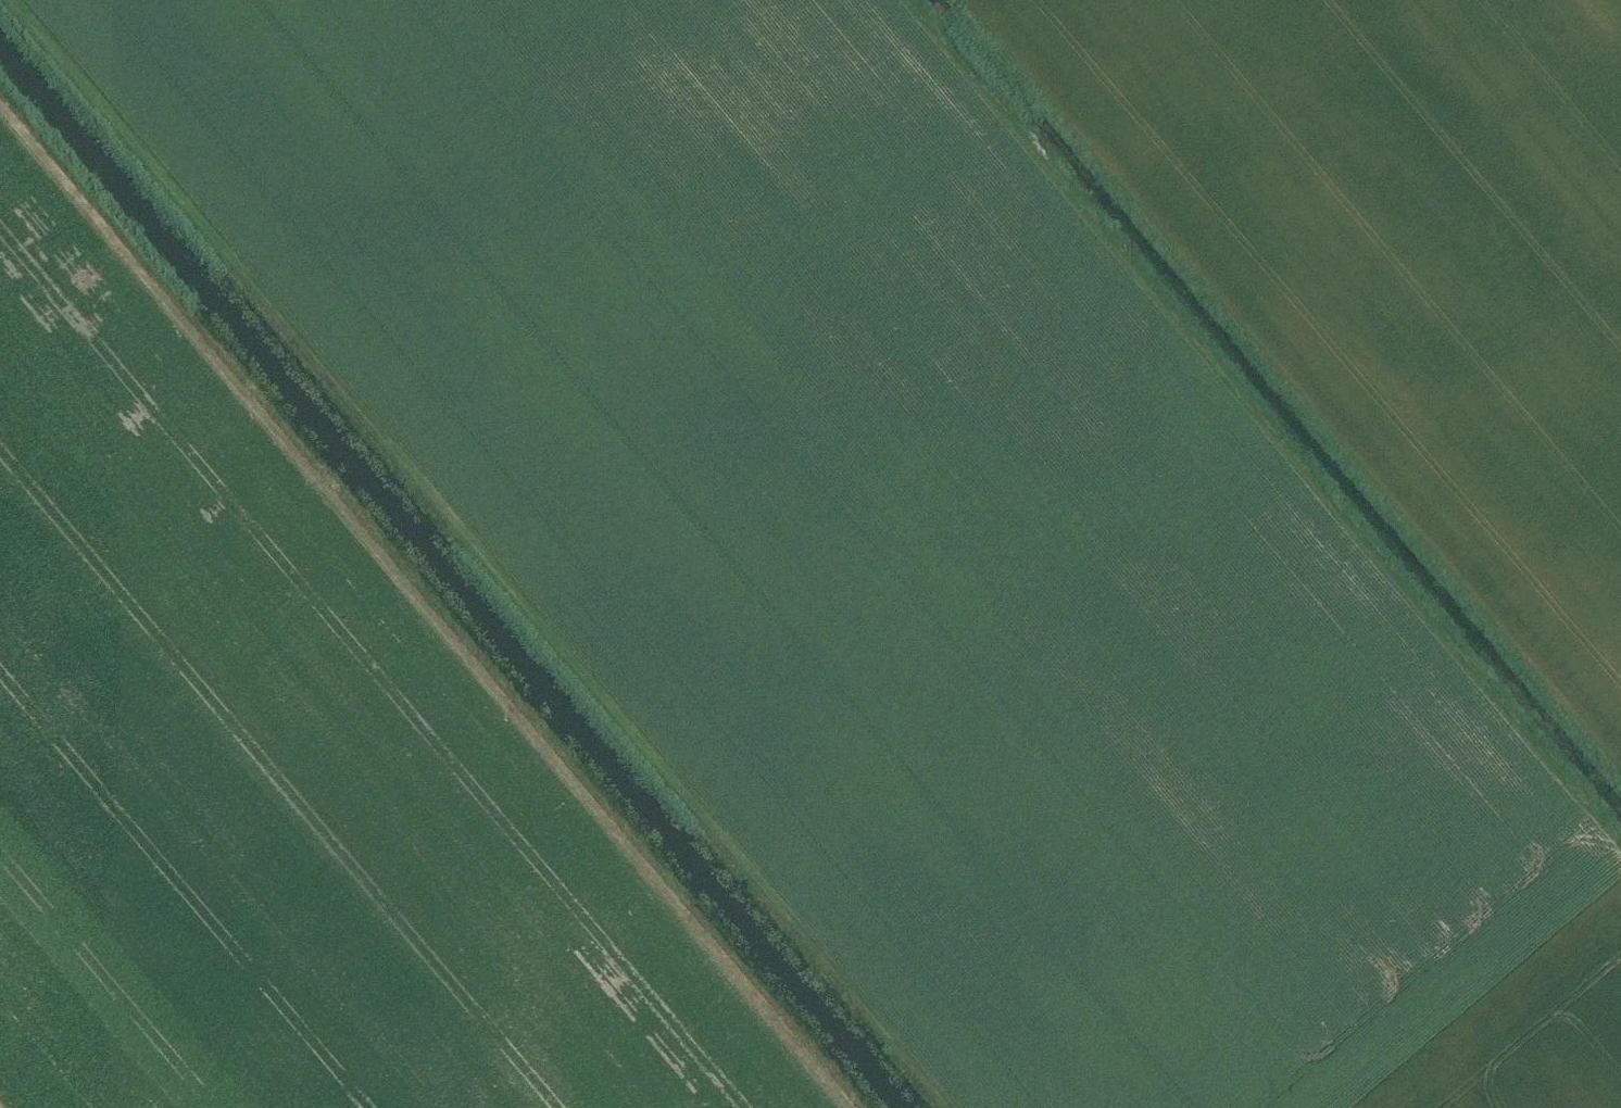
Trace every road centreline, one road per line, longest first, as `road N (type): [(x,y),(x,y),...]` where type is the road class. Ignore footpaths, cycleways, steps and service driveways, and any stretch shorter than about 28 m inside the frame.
road 1 (track): [(0,95),(859,1107)]

